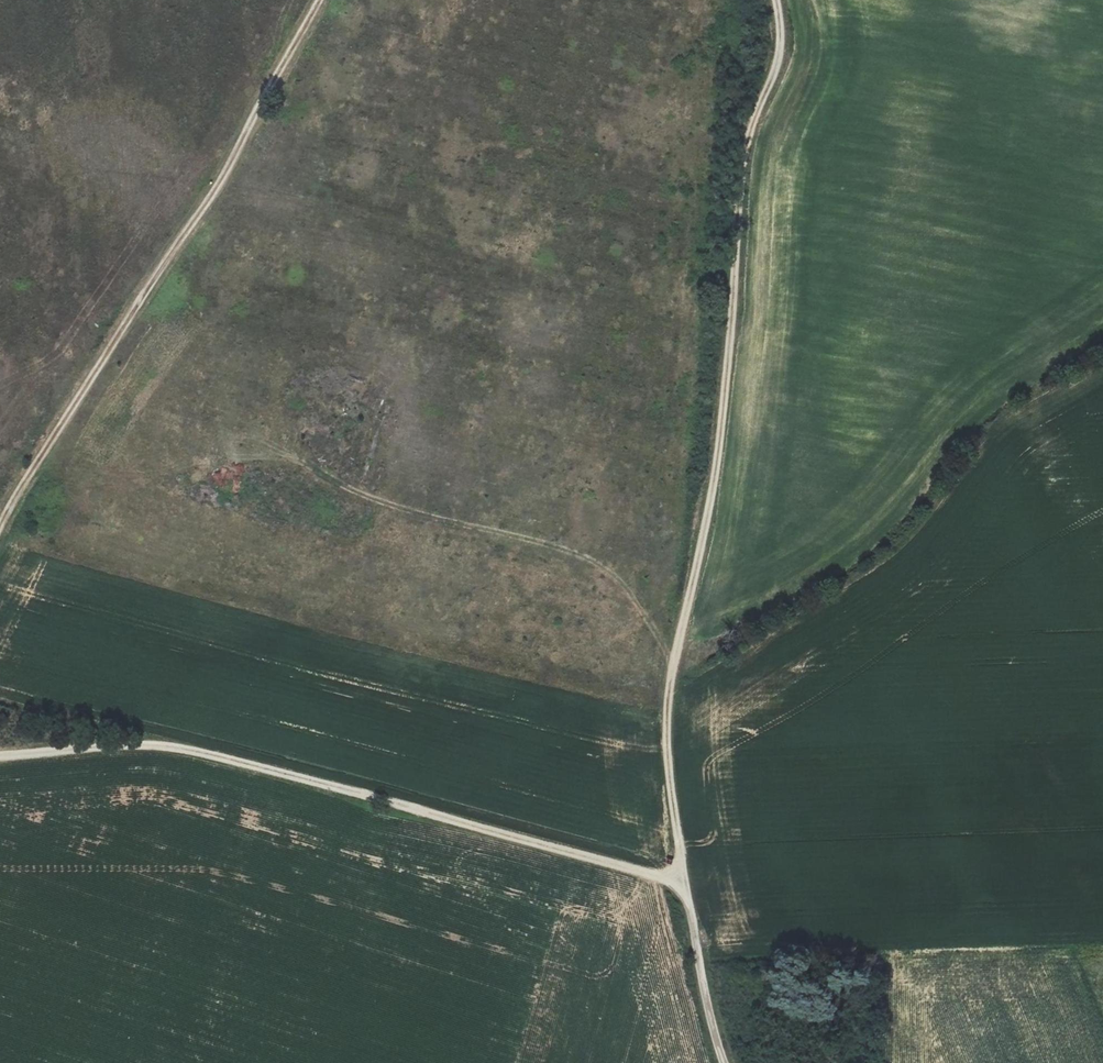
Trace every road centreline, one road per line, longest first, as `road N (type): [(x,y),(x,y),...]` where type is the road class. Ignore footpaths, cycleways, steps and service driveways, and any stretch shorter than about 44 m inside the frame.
road 1 (track): [(774,0),(779,47),(744,146),(714,469),(664,715),(681,885)]
road 2 (track): [(0,754),(174,748),(681,885)]
road 3 (track): [(317,0),(222,174),(0,525)]
road 4 (unclassified): [(681,885),(723,1062)]

